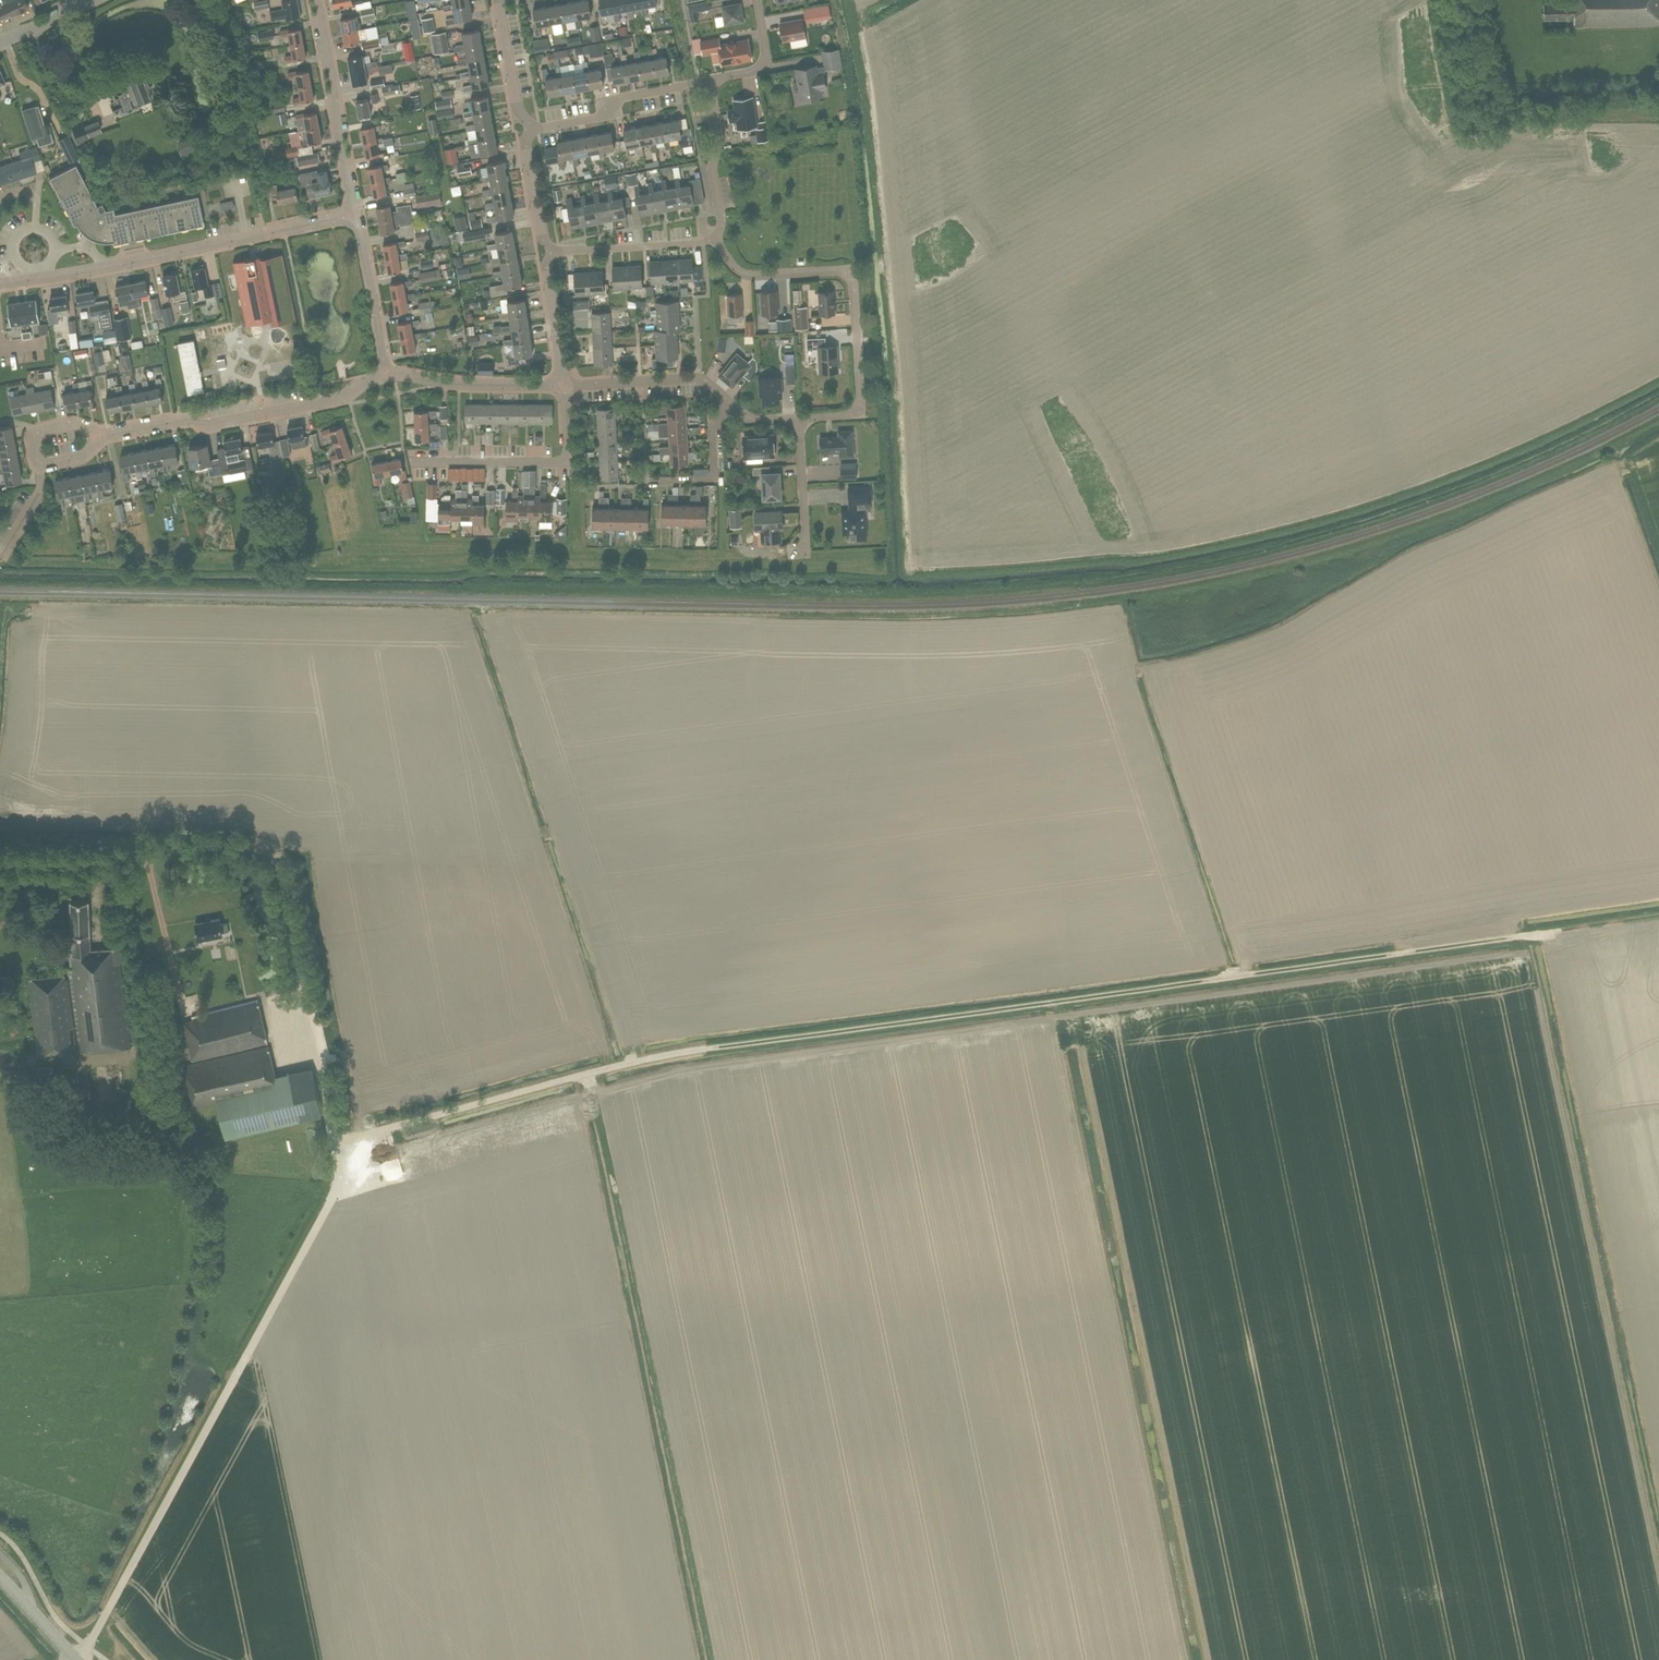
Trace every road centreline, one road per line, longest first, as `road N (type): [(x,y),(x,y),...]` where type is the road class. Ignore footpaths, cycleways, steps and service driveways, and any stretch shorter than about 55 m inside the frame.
road 1 (track): [(337,1141),(670,1055),(1557,934)]
road 2 (track): [(587,1073),(712,1659)]
road 3 (residential): [(337,1141),(271,853),(239,846),(0,854)]
road 4 (residential): [(0,286),(357,213)]
road 5 (residential): [(798,417),(858,406),(851,277),(755,280),(738,273),(716,242)]
road 6 (residential): [(99,438),(320,405),(387,376)]
road 7 (residential): [(357,213),(316,0)]
road 8 (track): [(1658,118),(1466,132)]
road 9 (residential): [(531,131),(710,83)]
road 10 (residential): [(733,405),(700,378),(564,385)]
road 11 (residential): [(564,385),(387,376)]
road 12 (residential): [(387,376),(357,213)]
road 13 (residential): [(551,253),(716,242)]
road 14 (residential): [(716,242),(719,137),(710,83)]
road 15 (residential): [(570,462),(413,462)]
road 16 (residential): [(646,485),(713,481),(712,426),(733,405)]
road 17 (residential): [(99,438),(81,461),(39,469),(33,435),(75,426)]
road 18 (residential): [(531,131),(519,112),(501,0)]
road 19 (residential): [(564,385),(551,253)]
road 20 (residential): [(805,548),(798,417)]
road 21 (residential): [(551,253),(542,236),(531,131)]
road 22 (residential): [(710,83),(749,75),(767,59),(756,0)]

